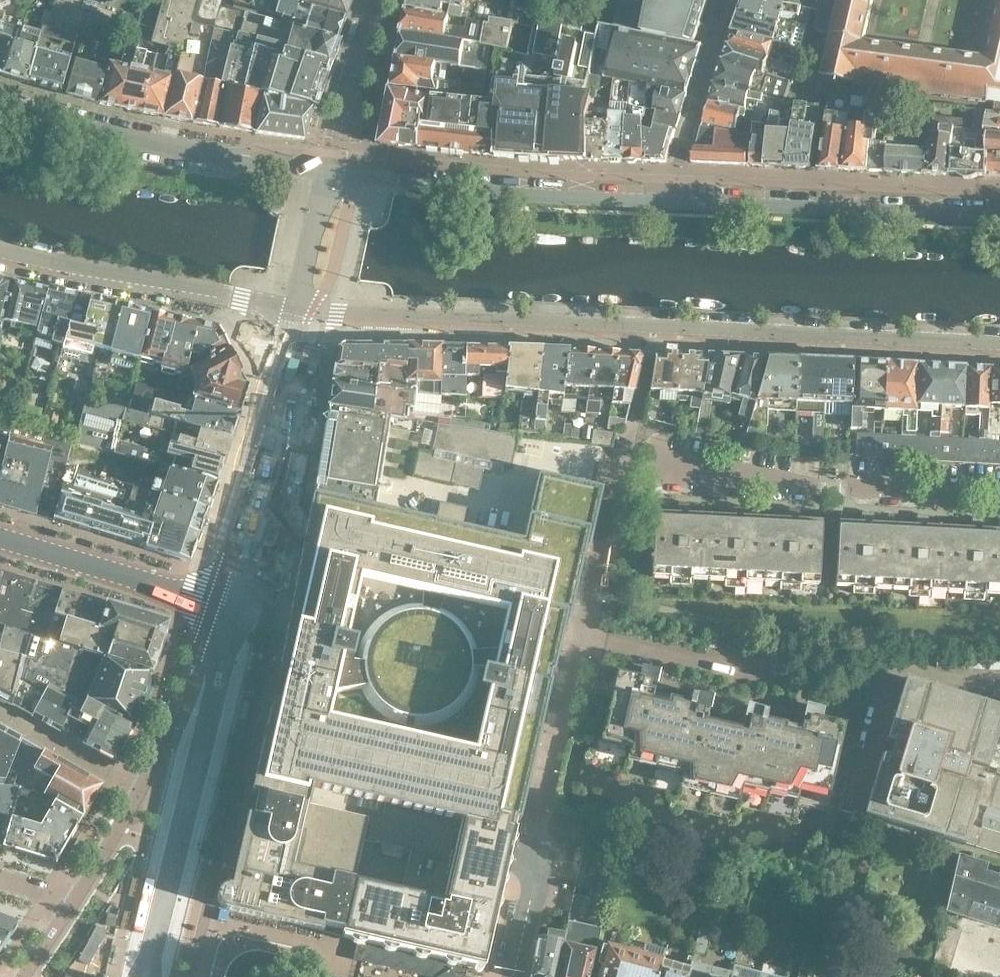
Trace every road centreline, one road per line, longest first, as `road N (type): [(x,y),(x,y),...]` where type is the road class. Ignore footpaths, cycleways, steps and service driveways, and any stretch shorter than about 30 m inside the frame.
road 1 (tertiary): [(296,308),(999,348)]
road 2 (residential): [(999,495),(619,465)]
road 3 (residential): [(510,976),(582,627)]
road 4 (tertiary): [(669,204),(330,171)]
road 5 (tertiary): [(330,171),(0,105)]
road 6 (tertiary): [(999,215),(669,204)]
road 7 (residential): [(296,308),(280,396),(213,601)]
road 8 (tertiary): [(0,252),(296,308)]
road 9 (residential): [(840,675),(582,627)]
road 10 (tertiary): [(213,601),(0,537)]
road 11 (residential): [(732,0),(669,204)]
road 12 (residential): [(213,601),(140,789)]
road 13 (residential): [(582,627),(619,465)]
road 14 (residential): [(140,789),(0,712)]
road 15 (residential): [(330,171),(296,308)]
road 16 (residential): [(140,789),(74,899)]

